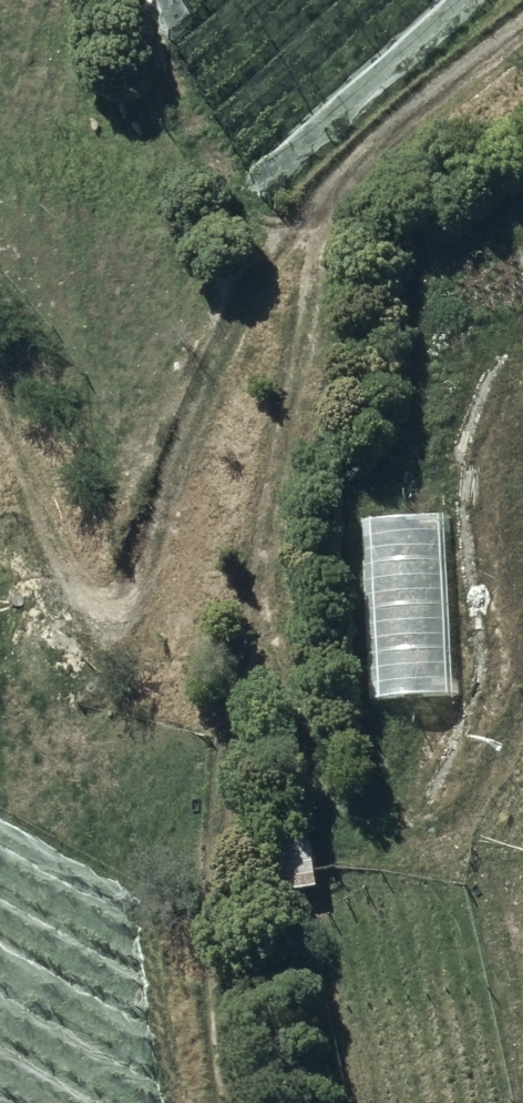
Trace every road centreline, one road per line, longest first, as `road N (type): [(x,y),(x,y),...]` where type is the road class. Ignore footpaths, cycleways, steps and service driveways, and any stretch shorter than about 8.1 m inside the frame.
road 1 (track): [(522,26),(294,226),(228,343),(114,611),(74,600),(0,432)]
road 2 (track): [(341,182),(218,822),(212,930),(231,1102)]

